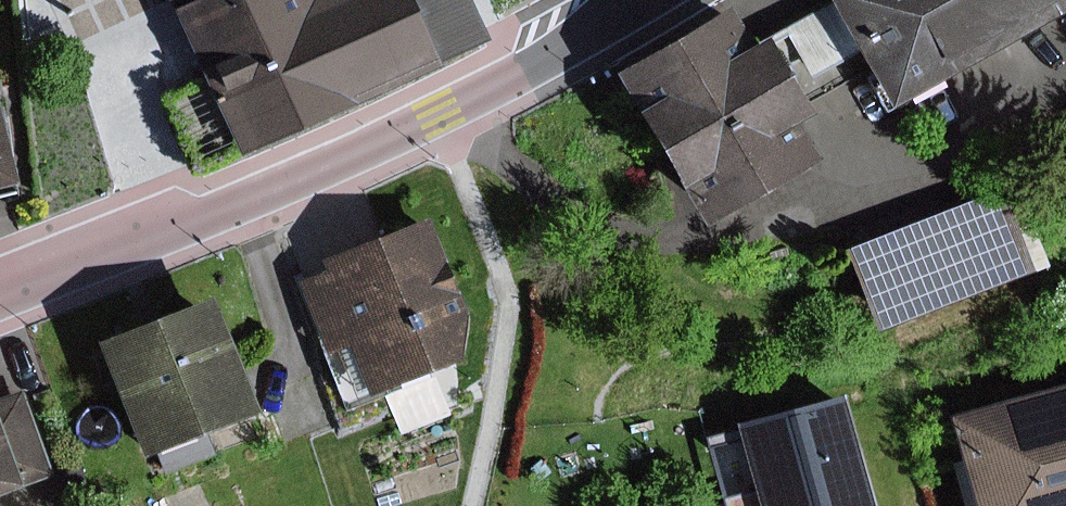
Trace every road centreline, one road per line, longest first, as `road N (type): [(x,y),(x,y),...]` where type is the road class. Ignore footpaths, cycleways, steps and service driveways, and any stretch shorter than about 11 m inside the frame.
road 1 (tertiary): [(631,0),(430,117),(0,299)]

